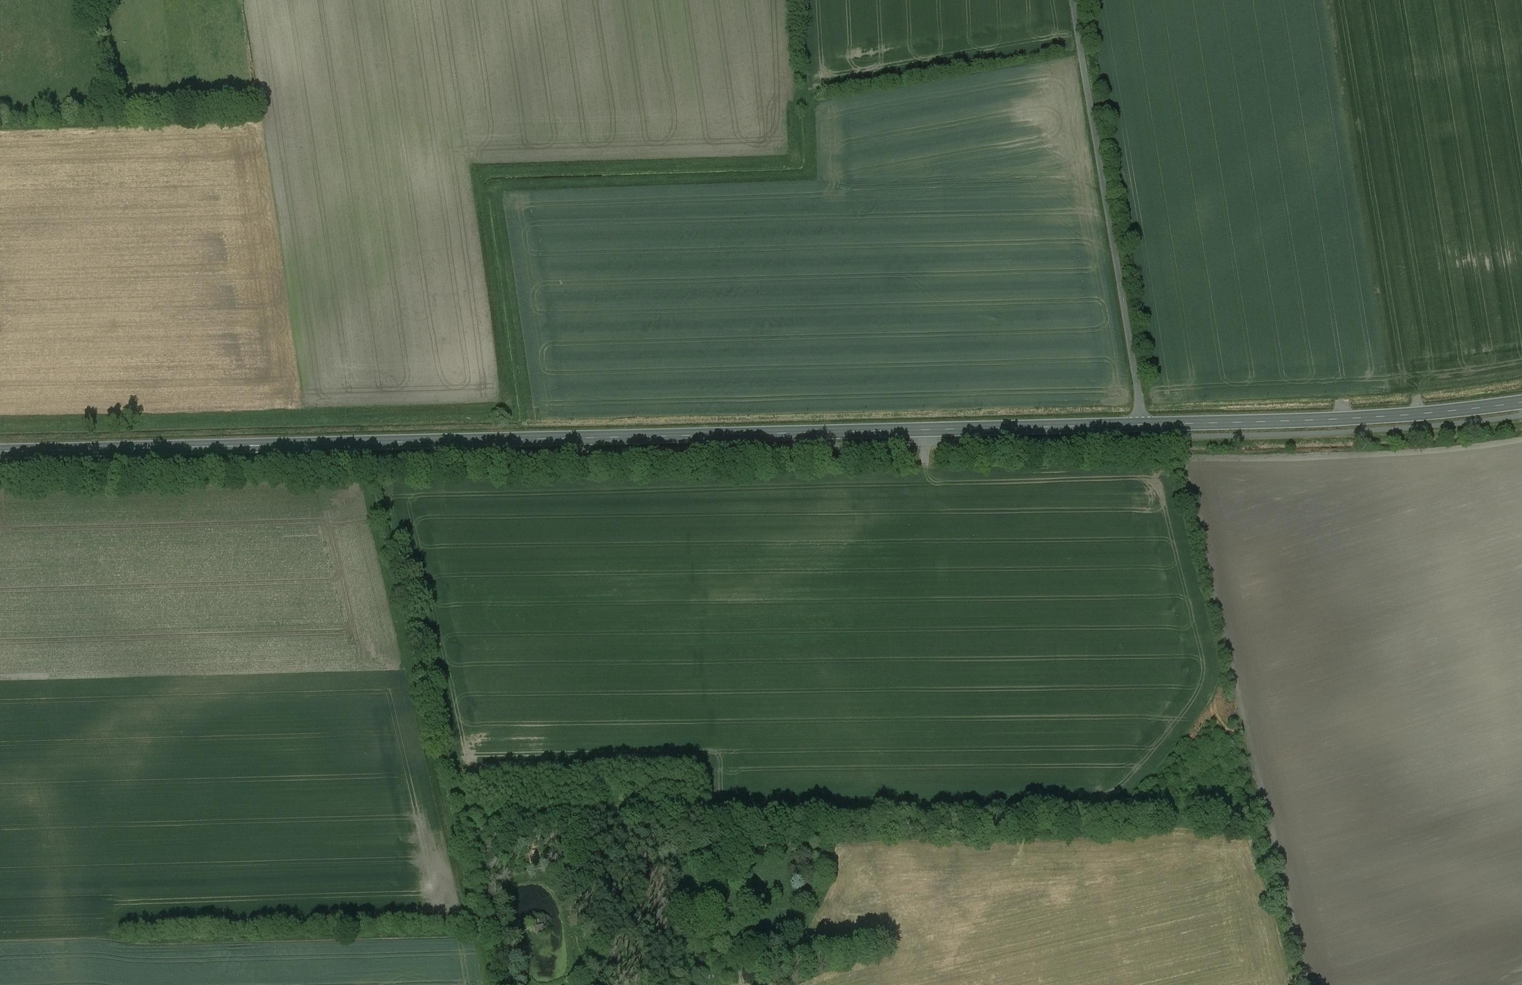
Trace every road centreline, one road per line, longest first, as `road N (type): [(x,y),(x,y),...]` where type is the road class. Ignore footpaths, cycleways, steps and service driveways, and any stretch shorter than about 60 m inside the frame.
road 1 (secondary): [(0,456),(1141,425)]
road 2 (unclassified): [(1141,425),(1072,0)]
road 3 (secondary): [(1141,425),(1374,418),(1521,402)]

